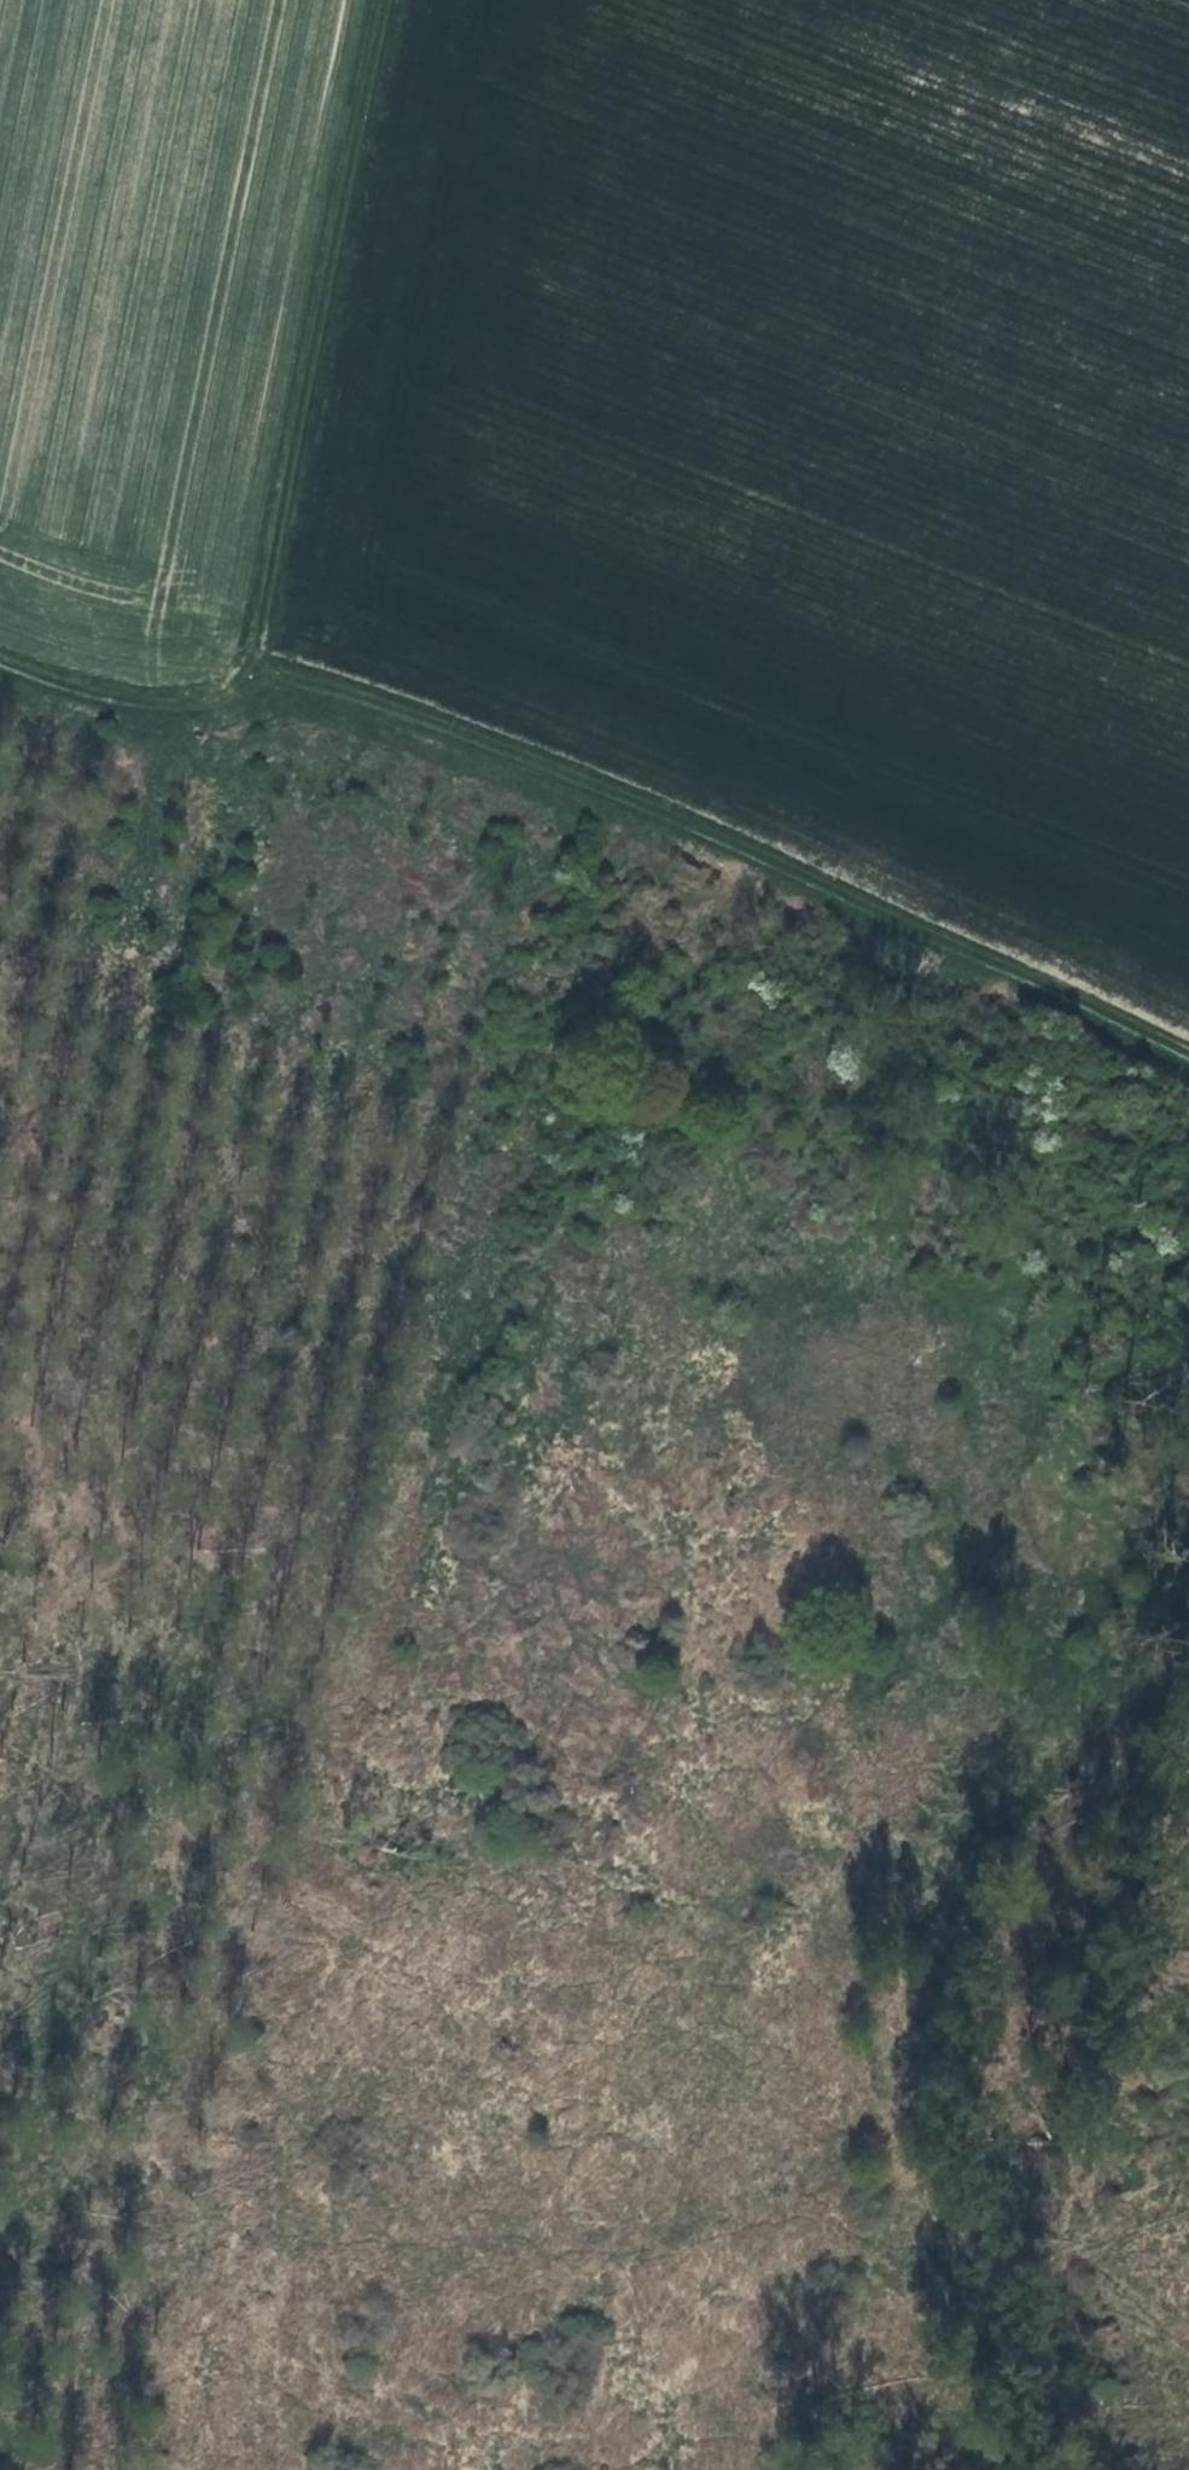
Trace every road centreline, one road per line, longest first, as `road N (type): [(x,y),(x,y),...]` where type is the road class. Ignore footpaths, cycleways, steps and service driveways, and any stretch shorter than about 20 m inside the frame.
road 1 (track): [(0,656),(54,681),(131,701),(212,698),(245,672),(384,0)]

